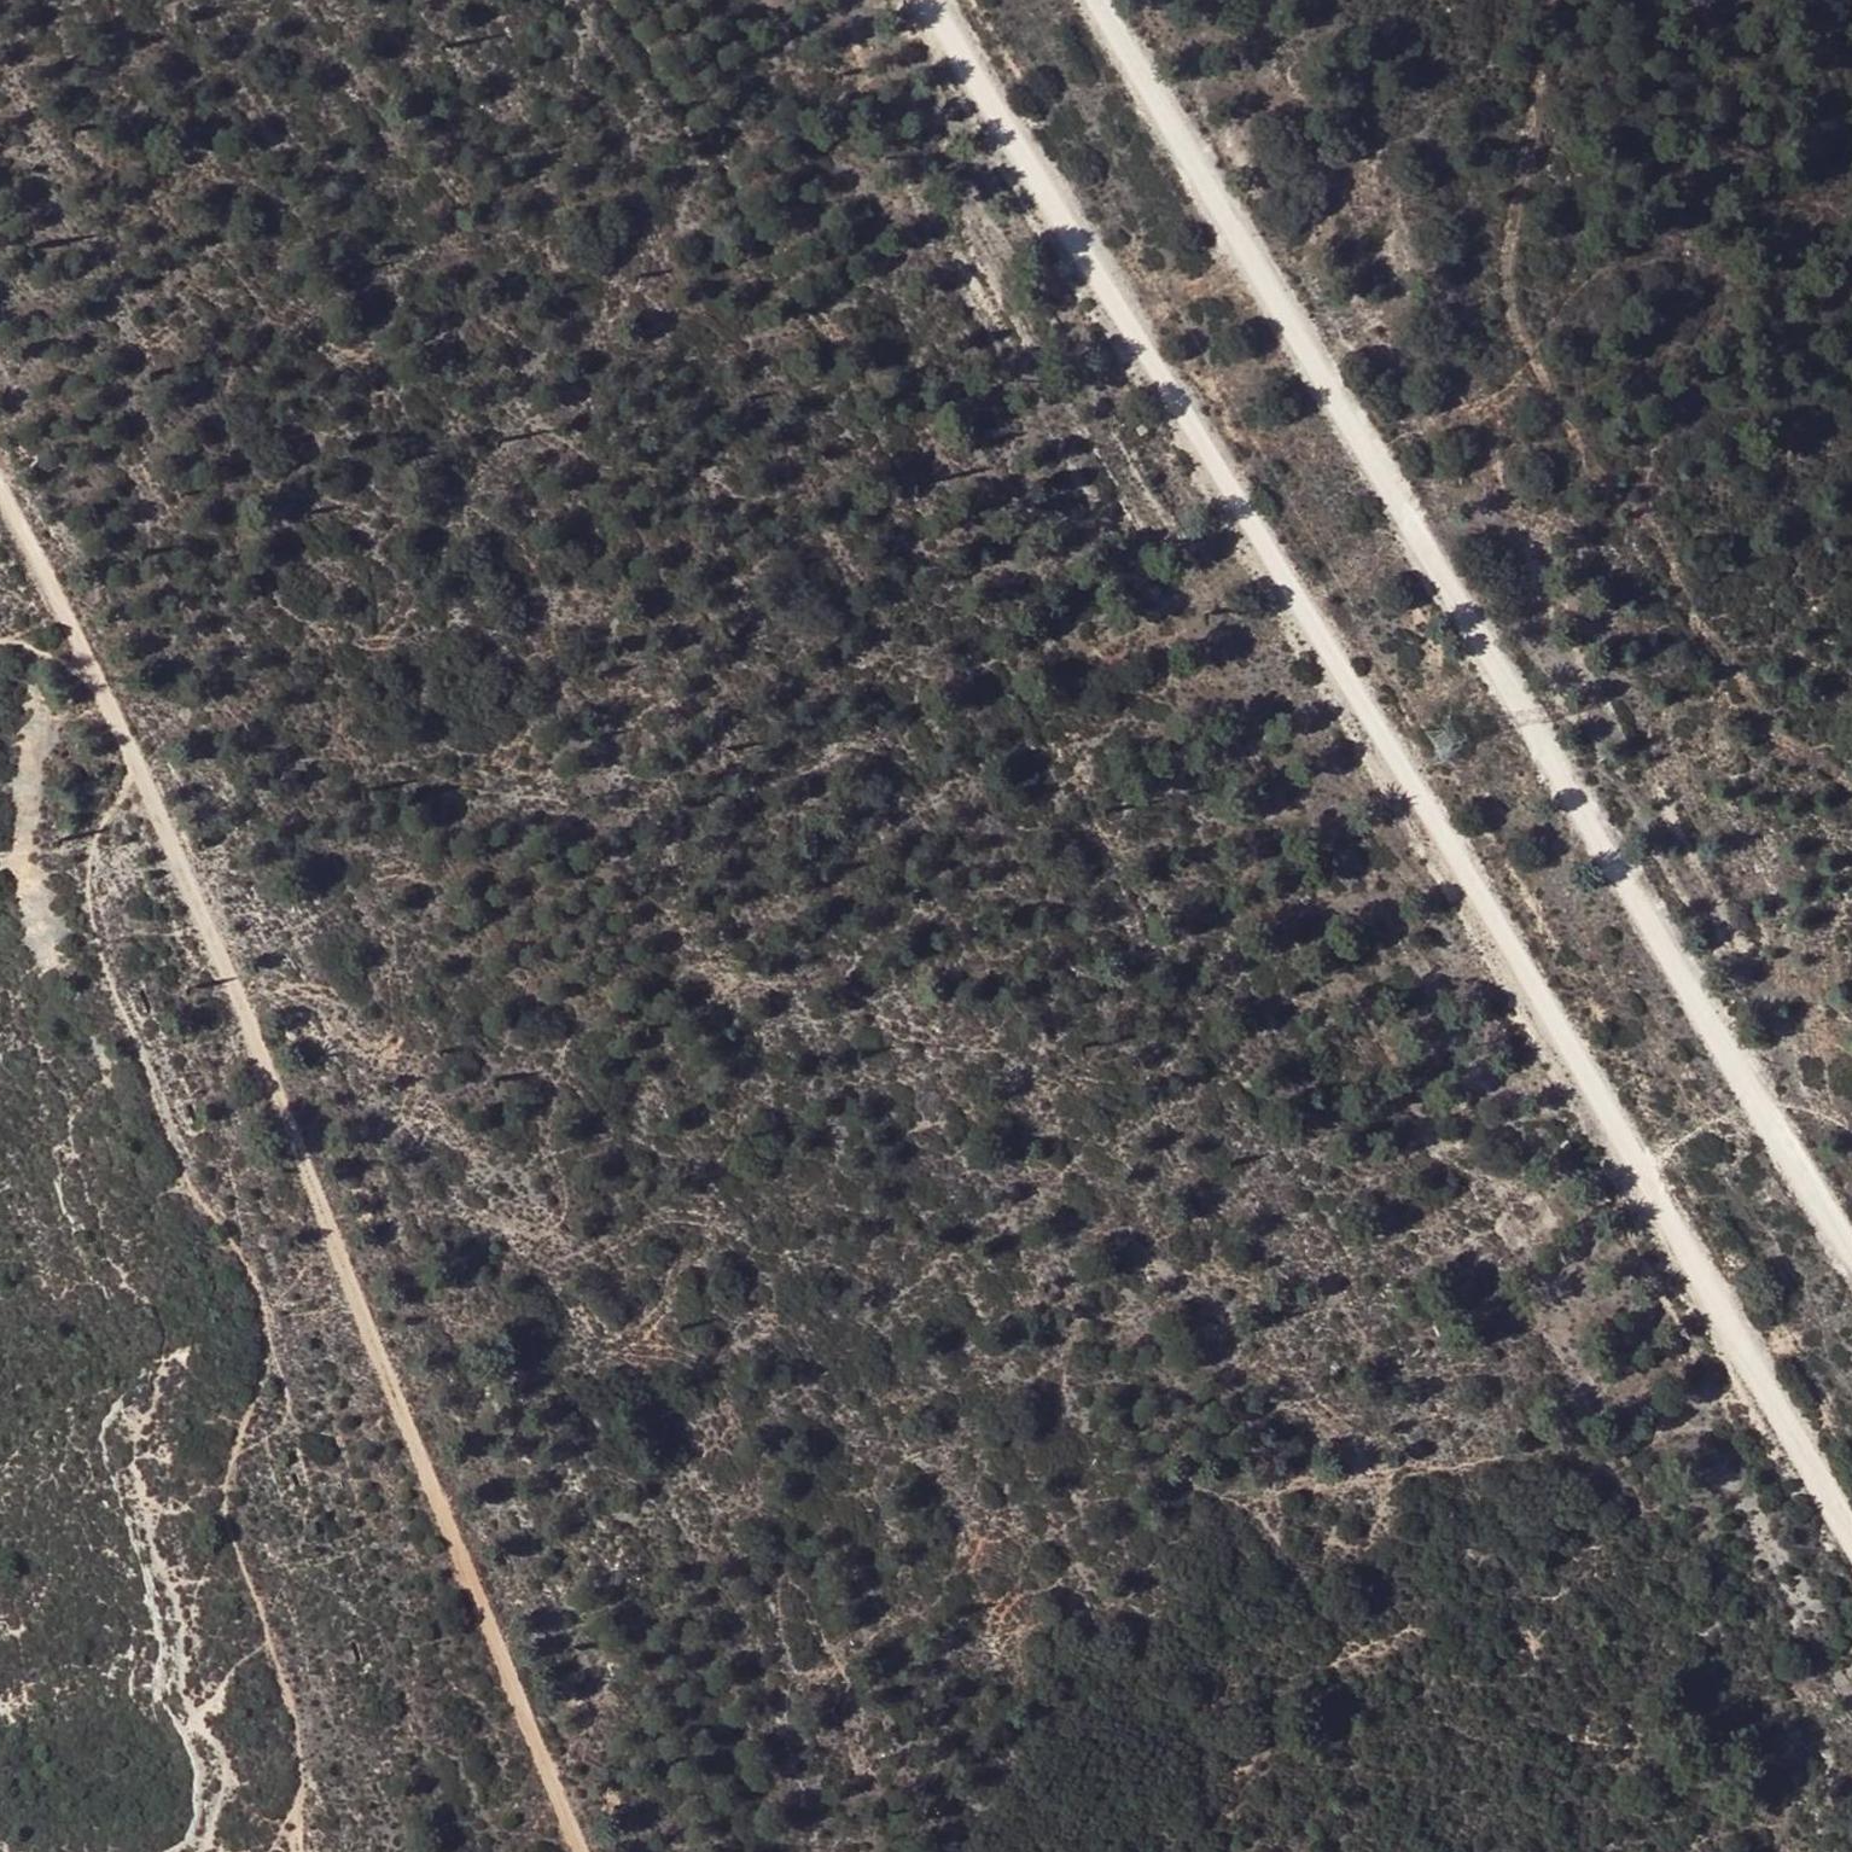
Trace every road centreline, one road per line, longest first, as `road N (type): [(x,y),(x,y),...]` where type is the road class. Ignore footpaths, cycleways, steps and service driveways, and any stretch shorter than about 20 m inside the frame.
road 1 (track): [(932,0),(1851,1529)]
road 2 (track): [(1099,0),(1851,1261)]
road 3 (track): [(590,1851),(115,717)]
road 4 (track): [(115,717),(0,497)]

